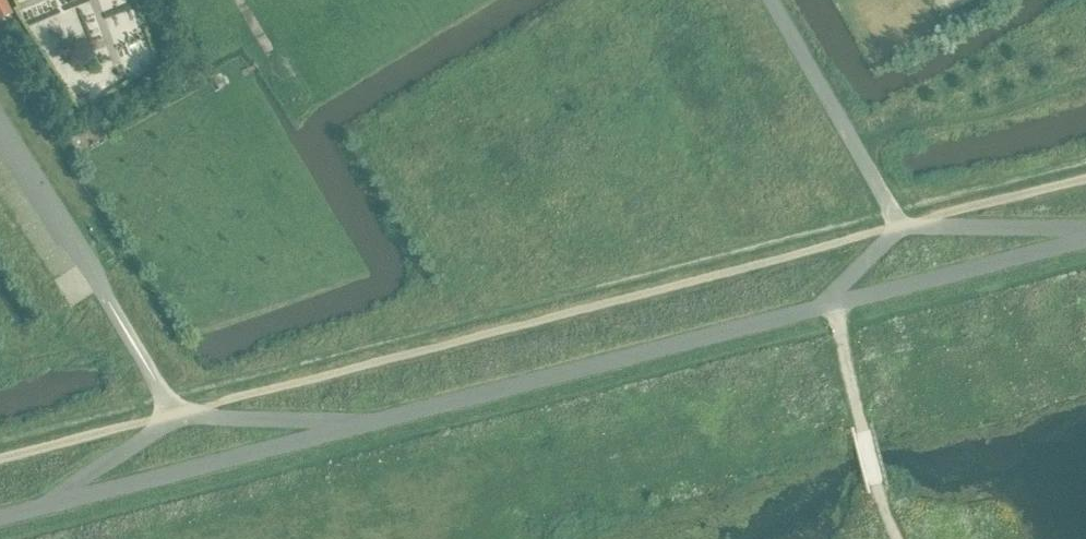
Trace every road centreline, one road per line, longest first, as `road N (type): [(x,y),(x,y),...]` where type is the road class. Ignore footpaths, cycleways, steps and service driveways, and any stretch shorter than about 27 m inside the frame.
road 1 (track): [(0,444),(1085,159)]

